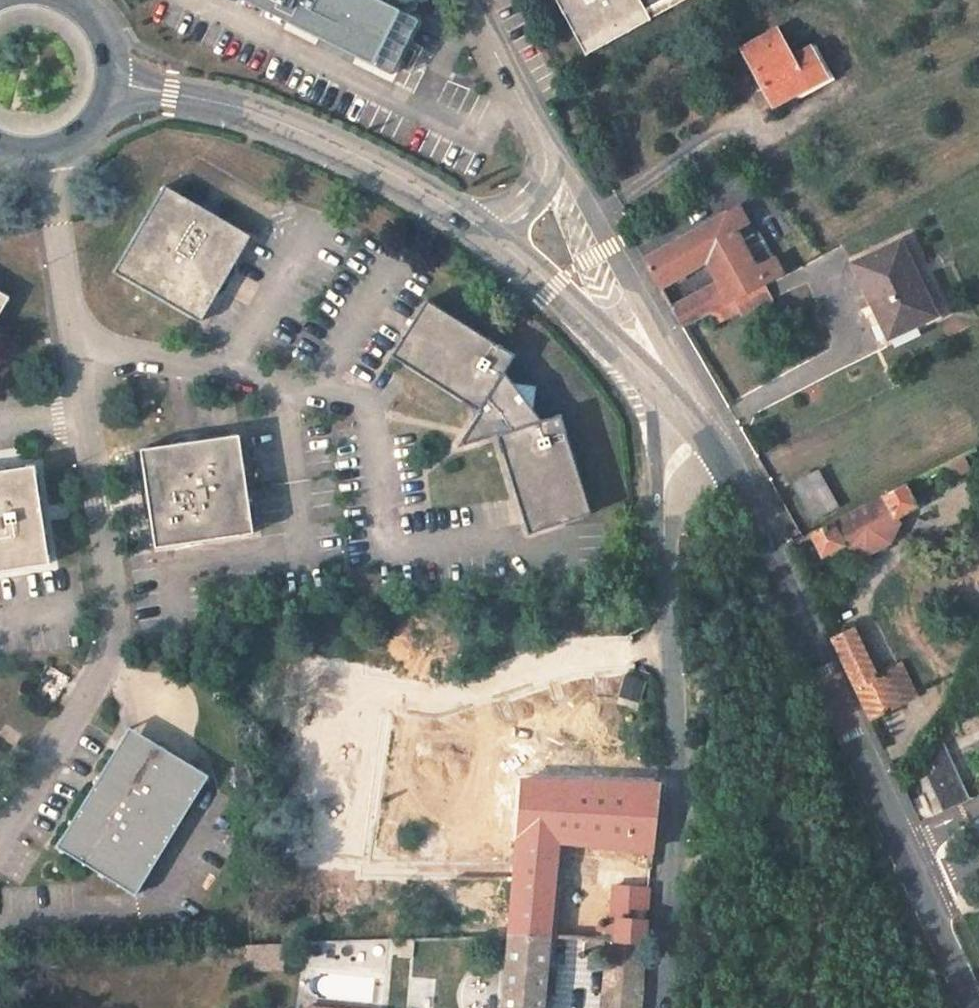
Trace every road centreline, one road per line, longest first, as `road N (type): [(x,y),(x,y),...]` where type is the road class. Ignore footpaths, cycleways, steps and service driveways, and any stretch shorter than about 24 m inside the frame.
road 1 (residential): [(57,223),(100,656),(0,814)]
road 2 (tertiary): [(975,1007),(748,505),(714,447)]
road 3 (unclassified): [(672,649),(677,738),(658,1007)]
road 4 (residential): [(714,447),(558,156)]
road 5 (tertiary): [(478,224),(336,144),(224,106)]
road 6 (tertiary): [(651,383),(478,224)]
road 7 (unclassified): [(651,383),(667,563)]
road 8 (residential): [(558,156),(485,0)]
road 9 (unclassified): [(667,563),(680,482),(714,447)]
road 10 (tertiary): [(224,106),(113,58)]

